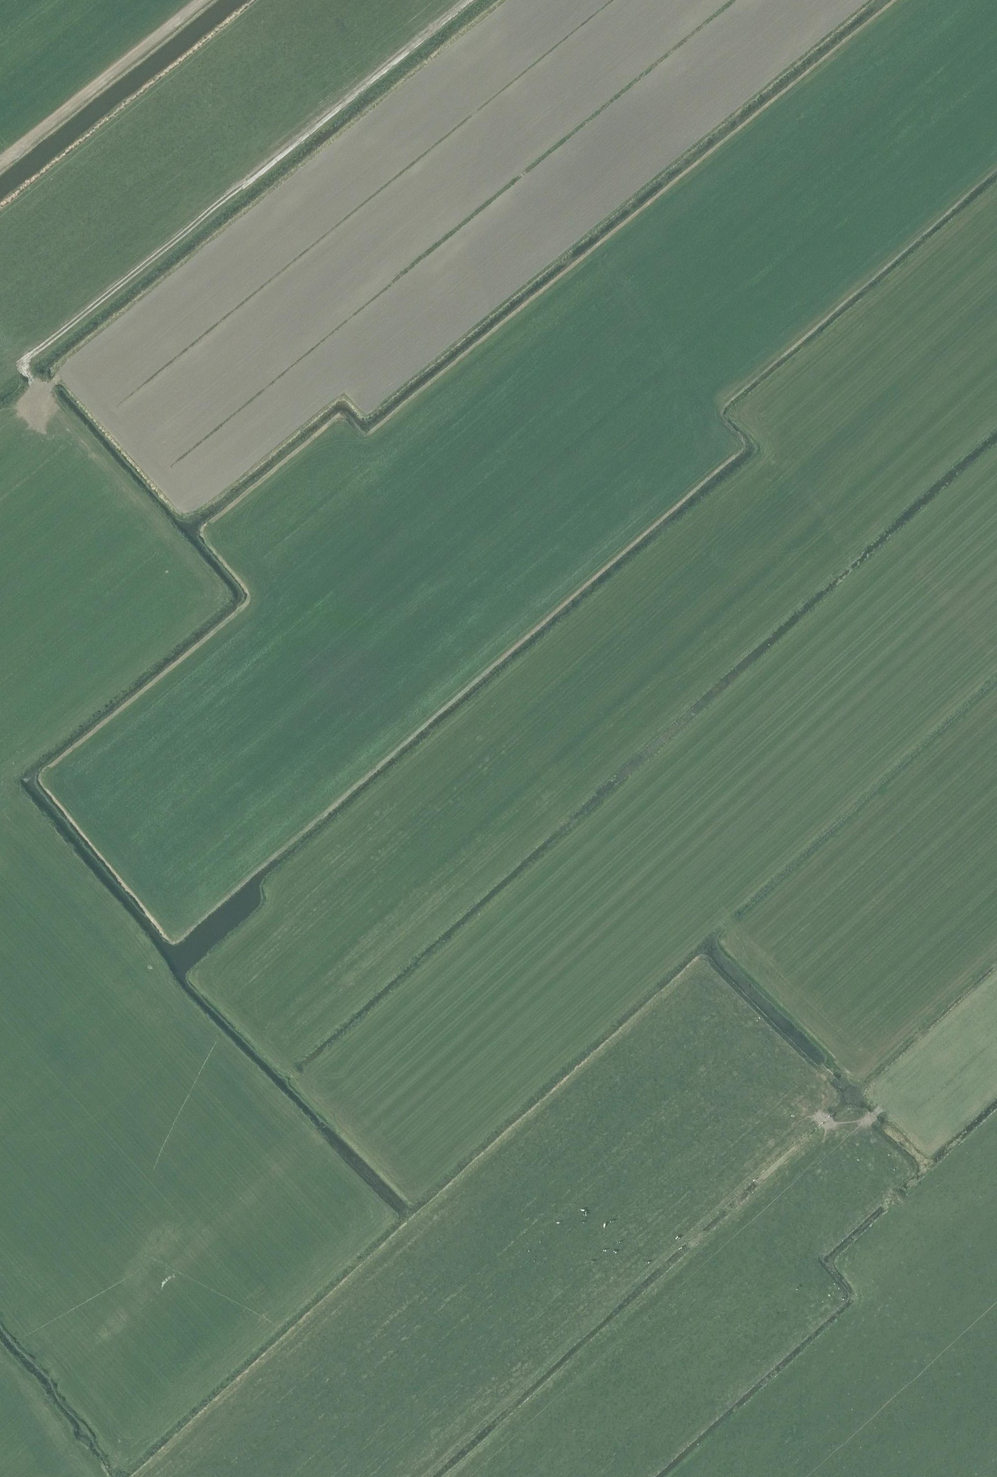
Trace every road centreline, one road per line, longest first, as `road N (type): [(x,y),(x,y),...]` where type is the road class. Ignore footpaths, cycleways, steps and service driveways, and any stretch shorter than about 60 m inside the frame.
road 1 (track): [(55,409),(22,362),(471,0)]

